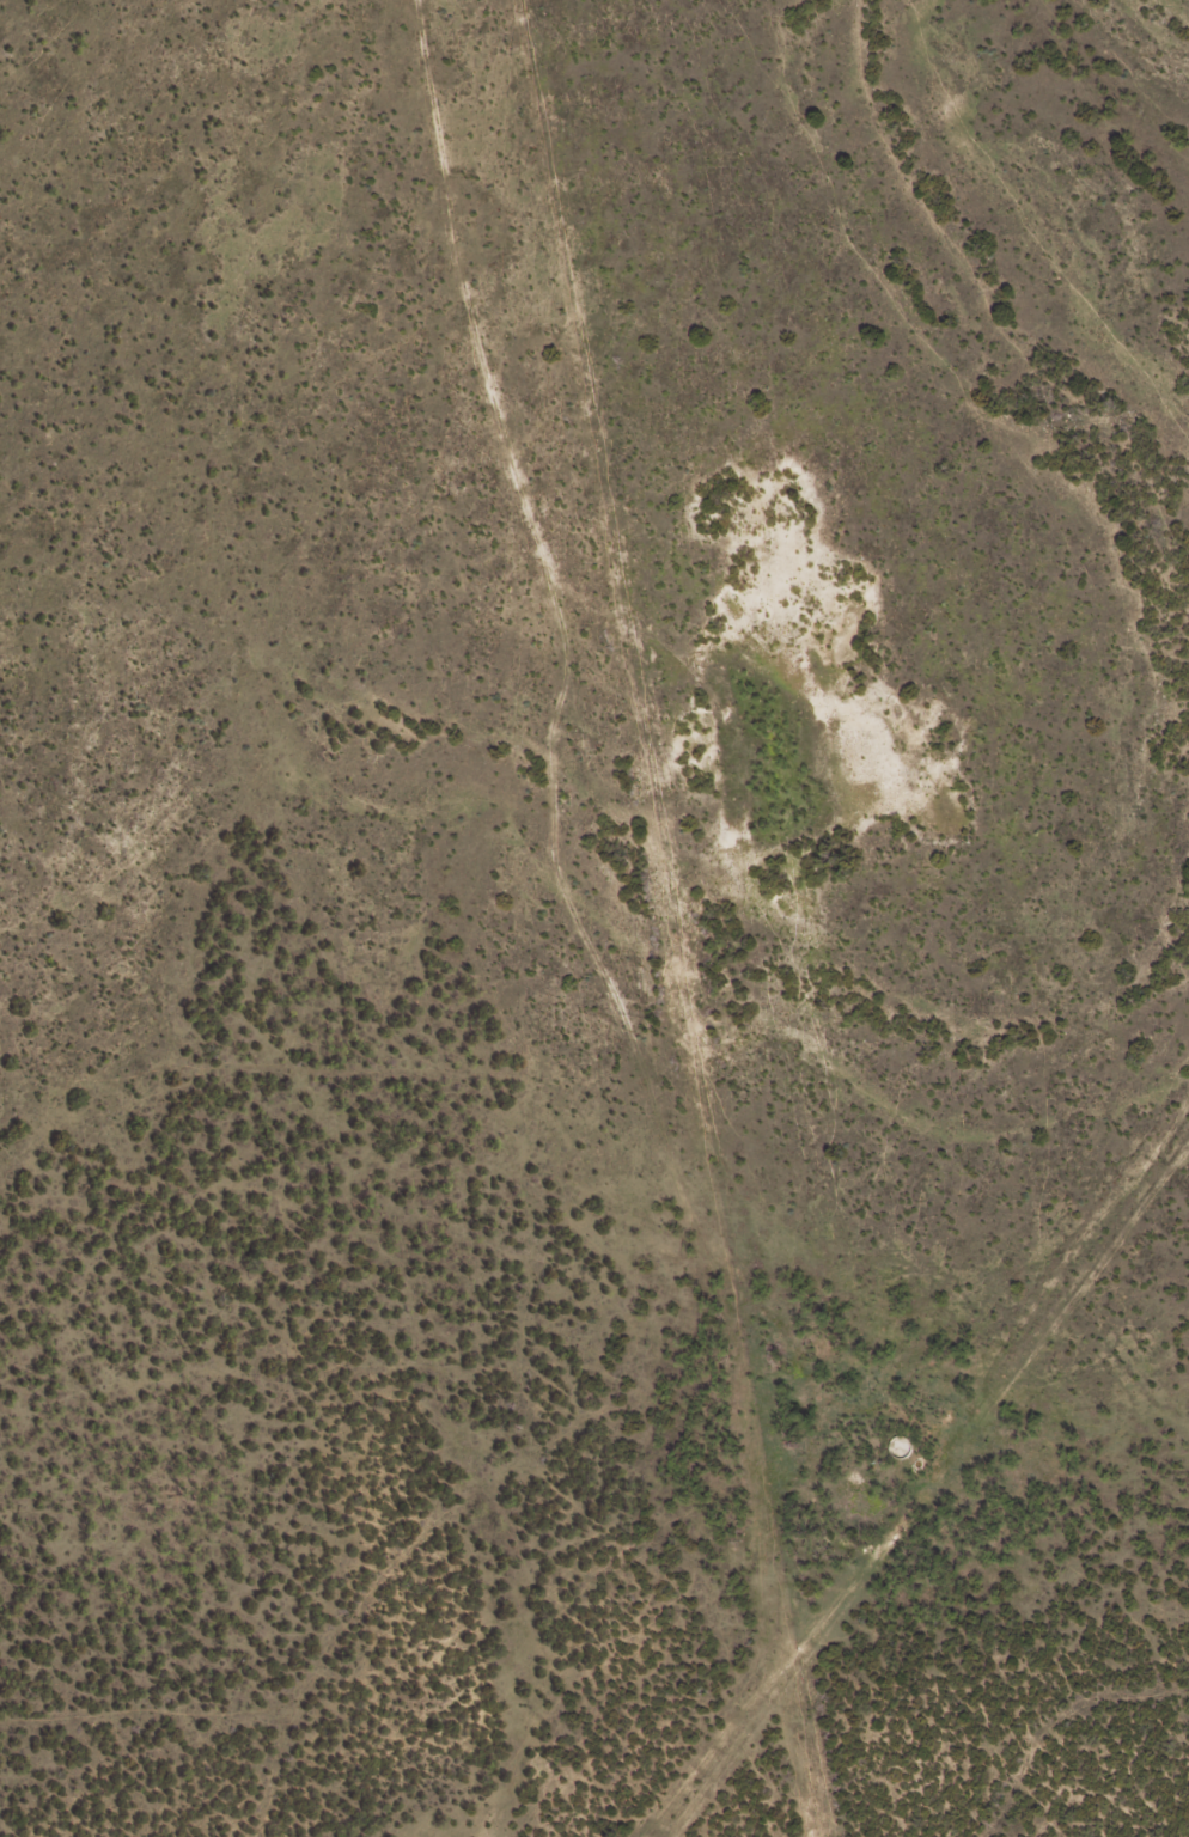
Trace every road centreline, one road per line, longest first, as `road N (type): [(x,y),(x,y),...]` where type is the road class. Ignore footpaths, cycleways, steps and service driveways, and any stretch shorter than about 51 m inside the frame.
road 1 (track): [(435,0),(478,149),(592,415),(646,807),(671,1164),(713,1273),(827,1369),(858,1435),(864,1538)]
road 2 (track): [(1188,1439),(1019,1496),(941,1538),(846,1544),(797,1653),(779,1836)]

